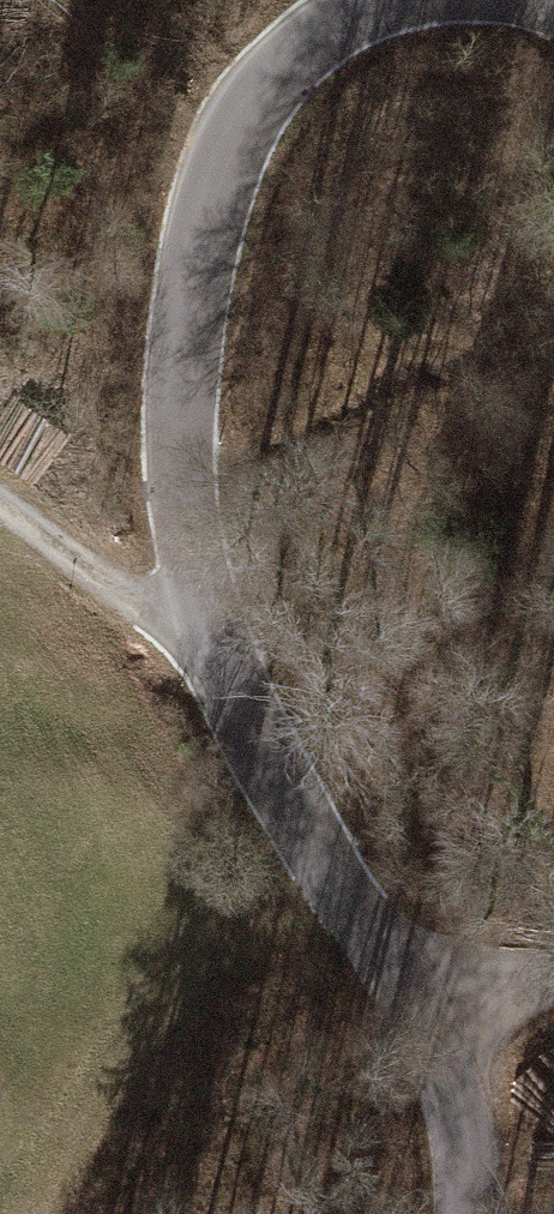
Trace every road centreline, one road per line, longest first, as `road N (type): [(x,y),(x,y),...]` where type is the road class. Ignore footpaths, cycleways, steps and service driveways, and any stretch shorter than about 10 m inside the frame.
road 1 (tertiary): [(379,0),(318,34),(259,102),(191,284),(184,374),(210,581),(249,694),(472,1137),(460,1213)]
road 2 (track): [(210,581),(131,603),(0,509)]
road 3 (track): [(407,998),(553,992)]

